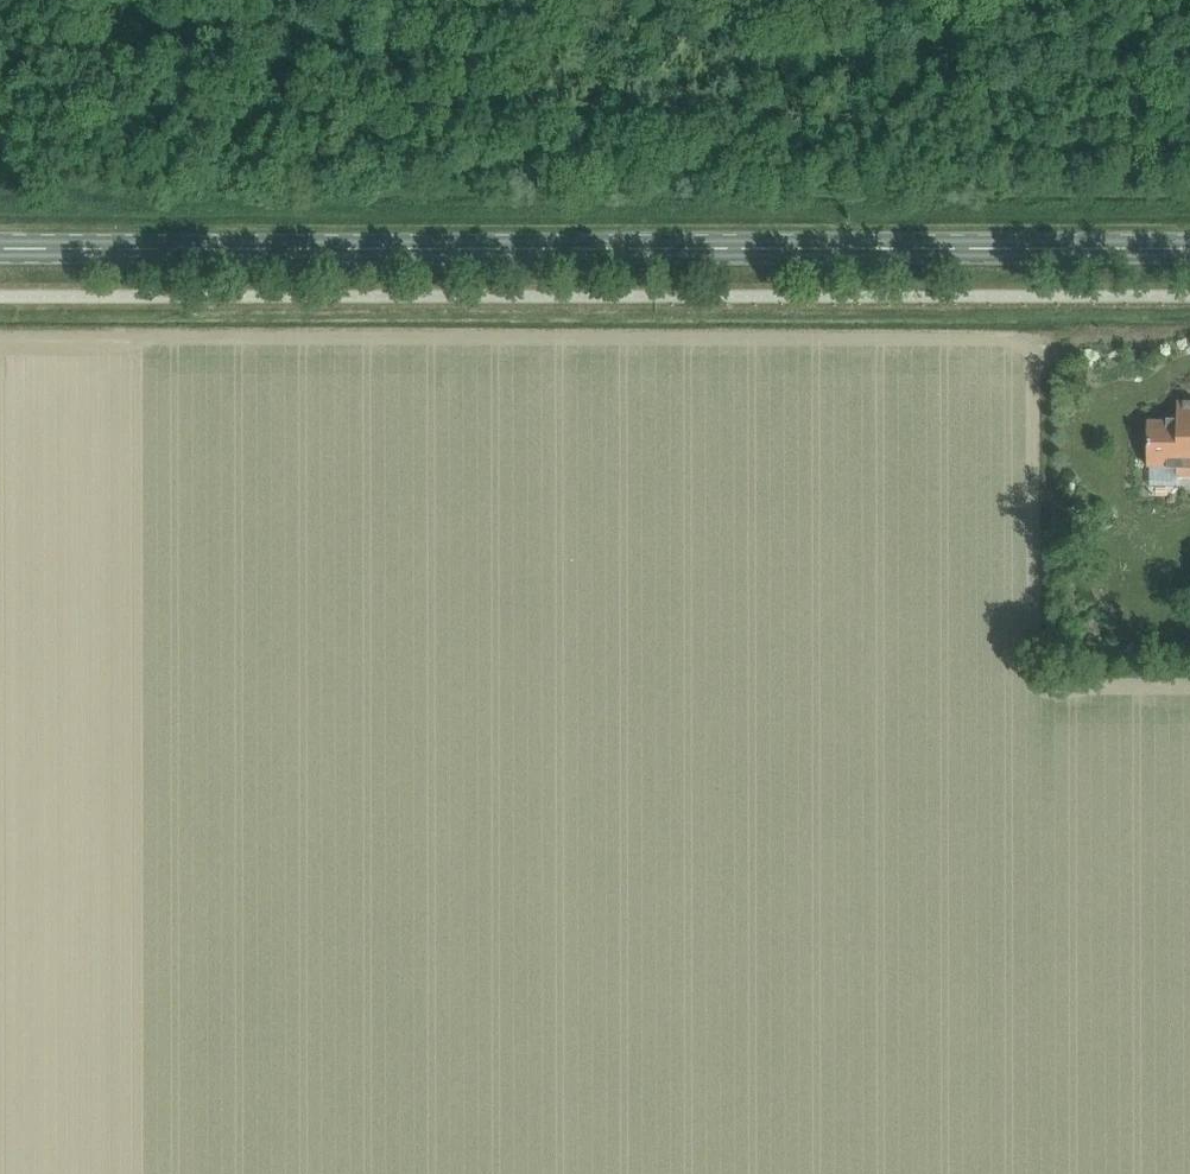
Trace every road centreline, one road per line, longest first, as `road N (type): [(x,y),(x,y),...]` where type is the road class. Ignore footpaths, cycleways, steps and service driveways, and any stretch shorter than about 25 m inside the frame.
road 1 (secondary): [(1189,250),(0,250)]

